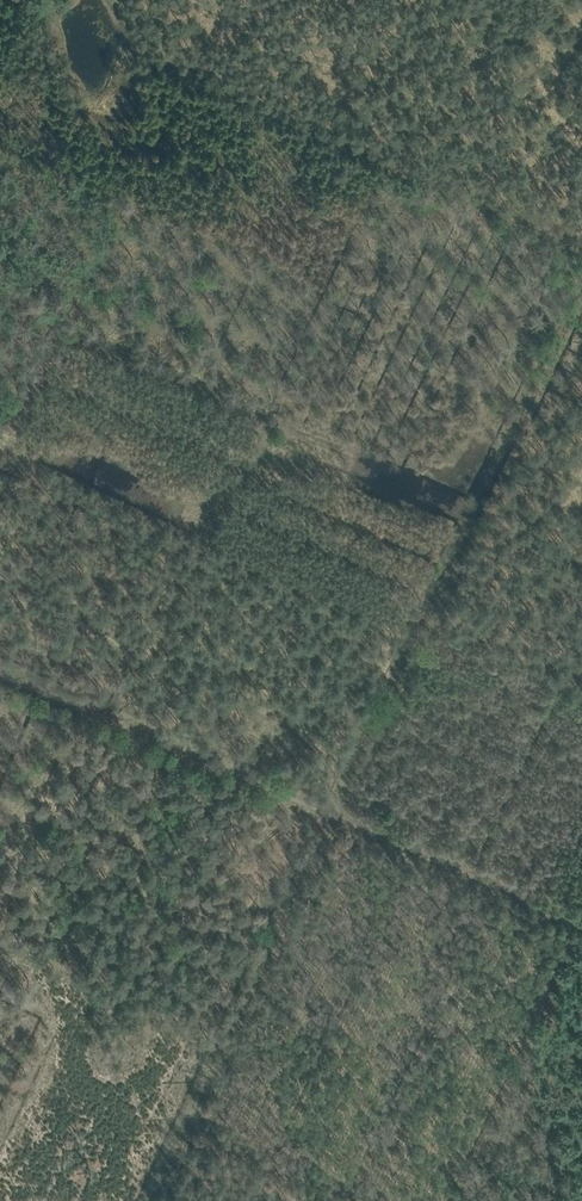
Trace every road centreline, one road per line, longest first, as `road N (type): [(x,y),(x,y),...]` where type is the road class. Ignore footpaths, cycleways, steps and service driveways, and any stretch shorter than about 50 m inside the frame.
road 1 (track): [(327,813),(581,277)]
road 2 (track): [(147,733),(581,926)]
road 3 (track): [(0,667),(147,733)]

